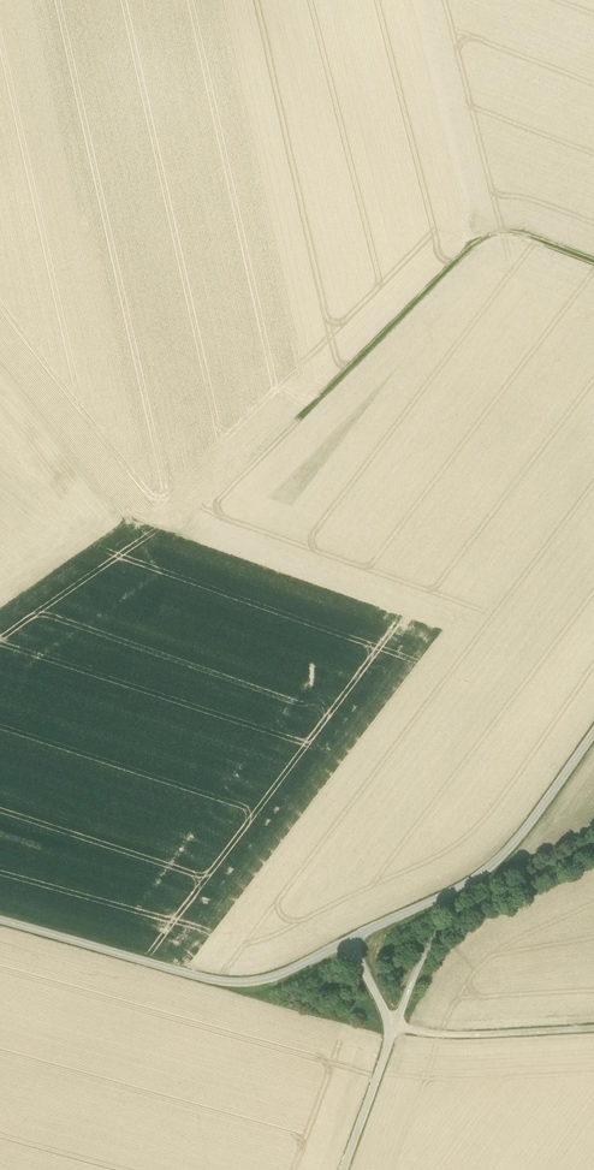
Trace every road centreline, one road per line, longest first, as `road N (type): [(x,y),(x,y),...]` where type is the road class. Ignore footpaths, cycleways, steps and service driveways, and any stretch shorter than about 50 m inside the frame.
road 1 (unclassified): [(0,920),(244,987),(340,943)]
road 2 (unclassified): [(340,943),(497,867),(593,733)]
road 3 (track): [(394,1027),(445,1035),(593,1029)]
road 4 (unclassified): [(394,1027),(342,1169)]

